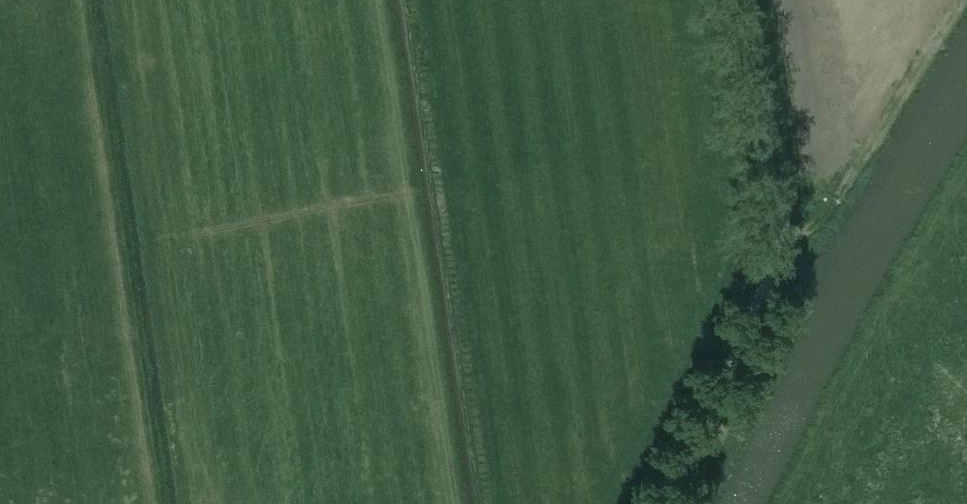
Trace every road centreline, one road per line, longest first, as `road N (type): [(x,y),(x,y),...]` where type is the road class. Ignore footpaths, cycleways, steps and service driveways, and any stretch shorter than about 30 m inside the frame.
road 1 (unclassified): [(665,503),(757,312),(774,258),(774,169),(743,0)]

